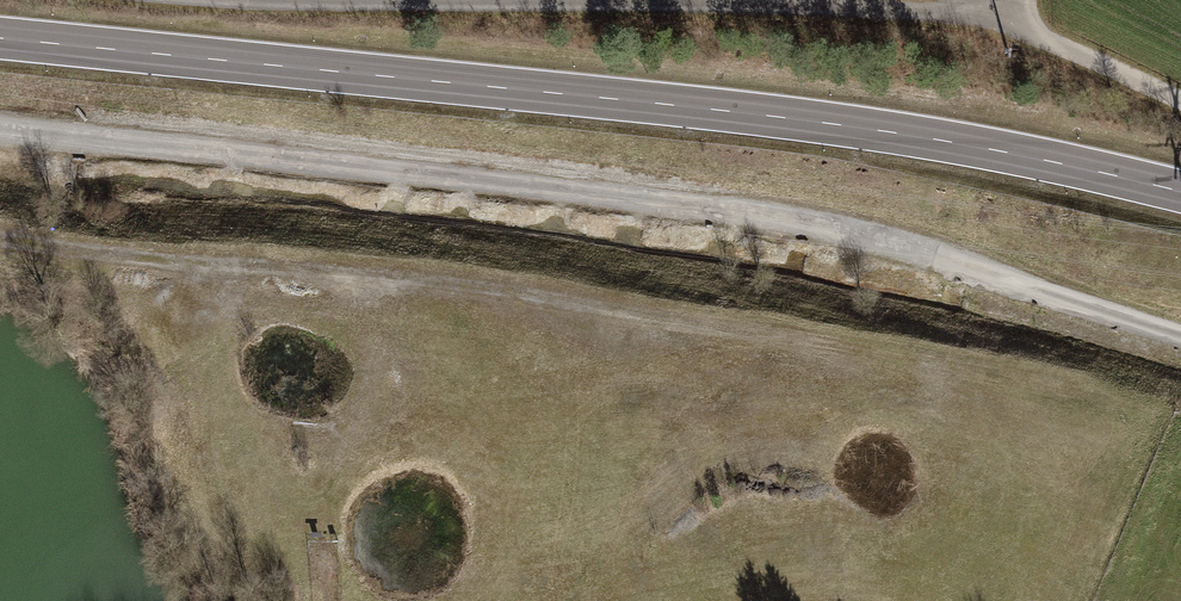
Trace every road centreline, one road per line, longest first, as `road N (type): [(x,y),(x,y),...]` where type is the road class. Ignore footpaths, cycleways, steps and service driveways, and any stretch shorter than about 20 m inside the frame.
road 1 (track): [(1180,328),(805,212),(0,116)]
road 2 (secondary): [(1180,188),(819,115),(0,34)]
road 3 (track): [(220,0),(989,10)]
road 4 (track): [(989,10),(1180,103)]

